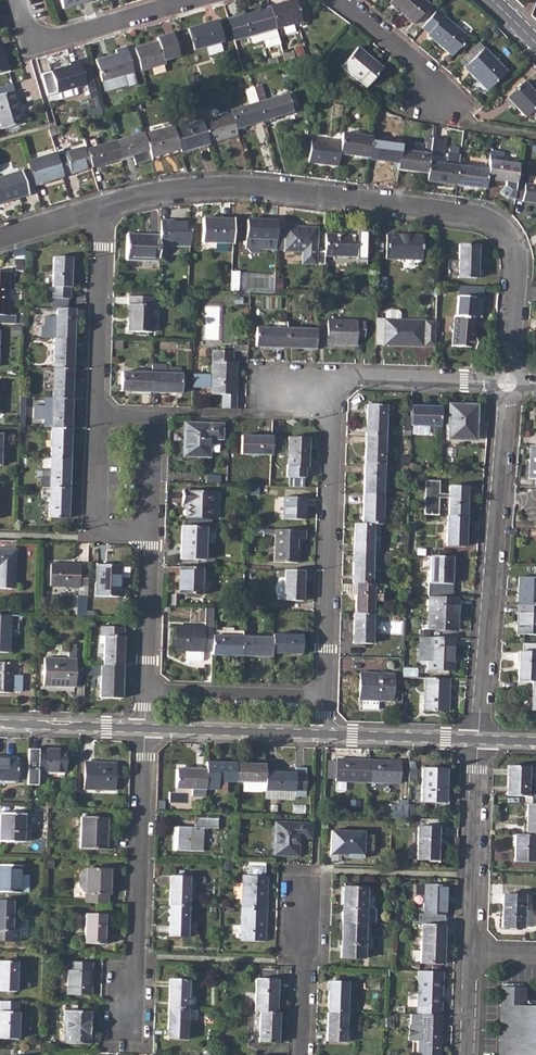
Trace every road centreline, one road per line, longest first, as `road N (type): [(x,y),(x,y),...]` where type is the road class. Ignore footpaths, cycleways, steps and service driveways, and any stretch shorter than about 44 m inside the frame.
road 1 (residential): [(105,208),(212,187),(491,223),(504,236),(517,278),(508,383)]
road 2 (residential): [(508,383),(479,740)]
road 3 (residential): [(322,734),(335,389)]
road 4 (residential): [(144,728),(128,1020)]
road 5 (residential): [(479,740),(471,955)]
road 6 (residential): [(105,208),(96,410)]
road 7 (residential): [(18,0),(32,35),(189,0)]
road 8 (residential): [(152,531),(144,728)]
road 9 (residential): [(96,410),(156,412),(152,531)]
road 10 (residential): [(144,728),(322,734)]
road 11 (residential): [(335,389),(354,377),(508,383)]
road 12 (residential): [(96,410),(96,528),(152,531)]
road 13 (residential): [(302,891),(302,1054)]
road 14 (residential): [(322,734),(479,740)]
road 15 (residential): [(339,0),(423,69),(450,109)]
road 16 (residential): [(0,723),(144,728)]

